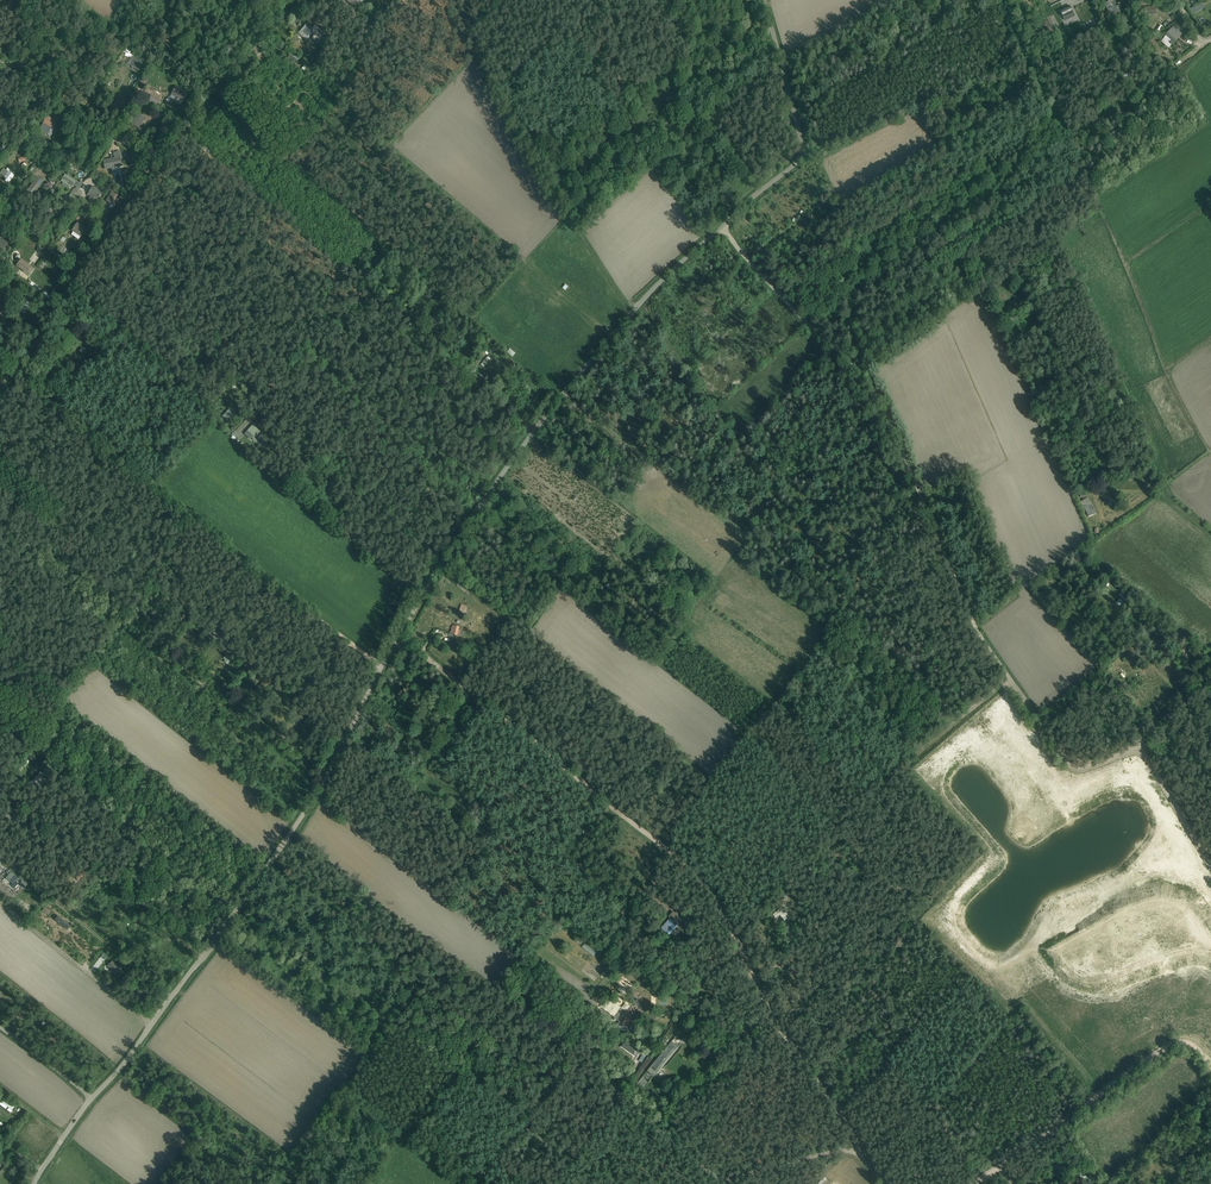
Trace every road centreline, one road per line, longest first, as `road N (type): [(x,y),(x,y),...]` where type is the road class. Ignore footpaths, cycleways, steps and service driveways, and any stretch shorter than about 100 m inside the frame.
road 1 (residential): [(201,958),(329,771),(474,513),(624,322),(797,163),(801,142),(765,0)]
road 2 (track): [(721,228),(871,391),(976,632),(1070,771),(1141,754),(1210,873)]
road 3 (track): [(399,640),(695,875),(716,899),(770,1013),(859,1147)]
road 4 (track): [(383,665),(0,355)]
road 5 (track): [(975,1183),(1168,1048),(1186,1044),(1210,1068)]
road 6 (residential): [(0,792),(201,958)]
road 7 (residential): [(175,995),(0,857)]
road 8 (track): [(903,845),(756,983)]
road 9 (residential): [(0,902),(152,1024)]
road 10 (track): [(587,1032),(558,1084),(479,1183)]
road 11 (track): [(859,1147),(721,1180),(686,1153)]
road 12 (residential): [(0,64),(150,167)]
road 13 (track): [(485,802),(363,706)]
road 14 (track): [(525,1127),(578,1157),(624,1102)]

